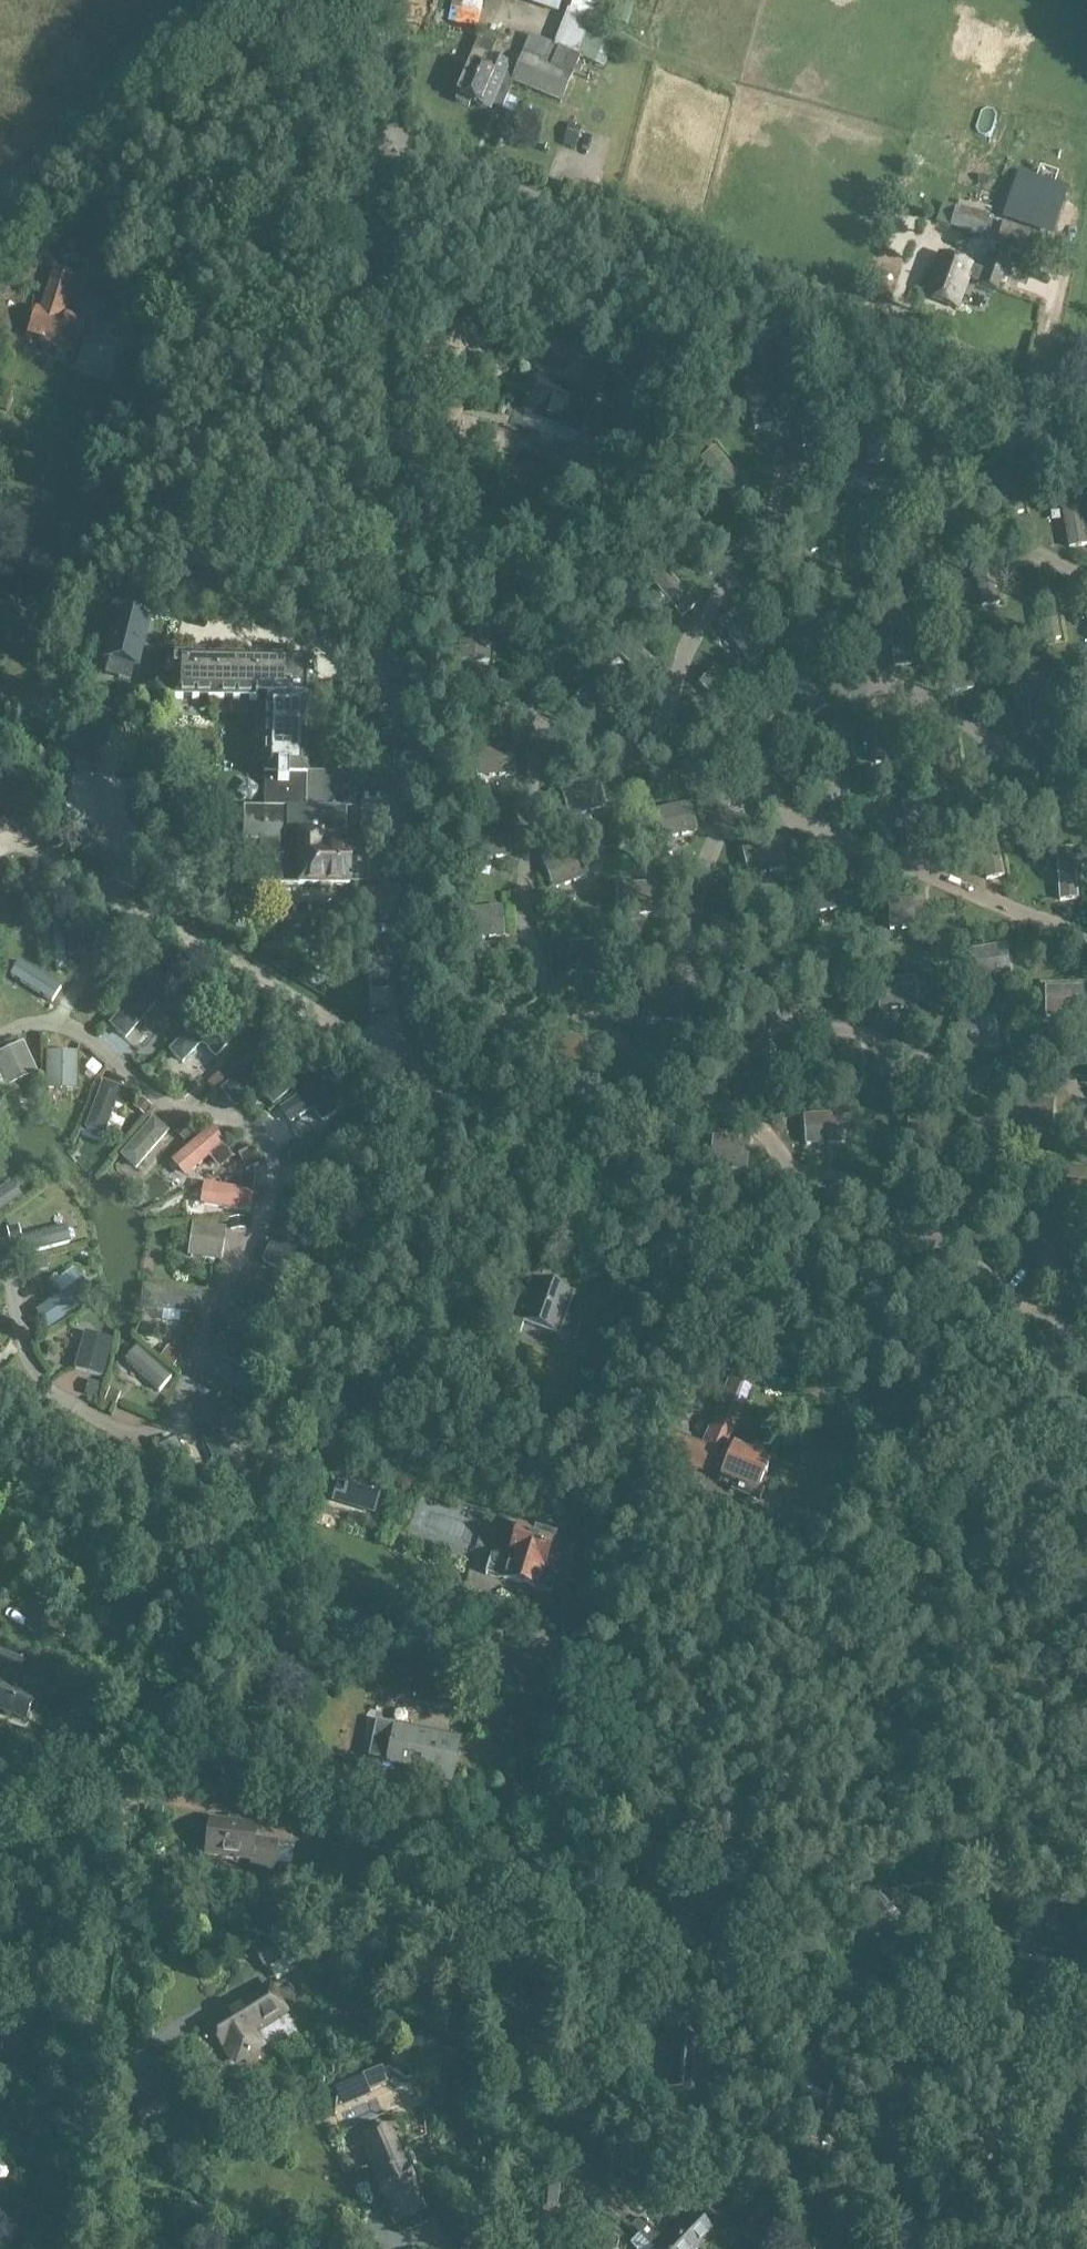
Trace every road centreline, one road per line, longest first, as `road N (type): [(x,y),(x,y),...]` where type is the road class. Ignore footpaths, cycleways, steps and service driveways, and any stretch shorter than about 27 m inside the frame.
road 1 (track): [(74,2248),(119,1798),(443,1086)]
road 2 (unclassified): [(403,1061),(387,125)]
road 3 (unclassified): [(1086,420),(387,125)]
road 4 (track): [(1086,2041),(806,2004),(774,2015),(760,2035),(759,2099),(776,2142),(825,2190),(923,2239),(1050,2248)]
road 5 (track): [(1086,1481),(443,1086)]
road 6 (unclassified): [(403,1061),(0,826)]
road 7 (unclassified): [(387,125),(384,0)]

